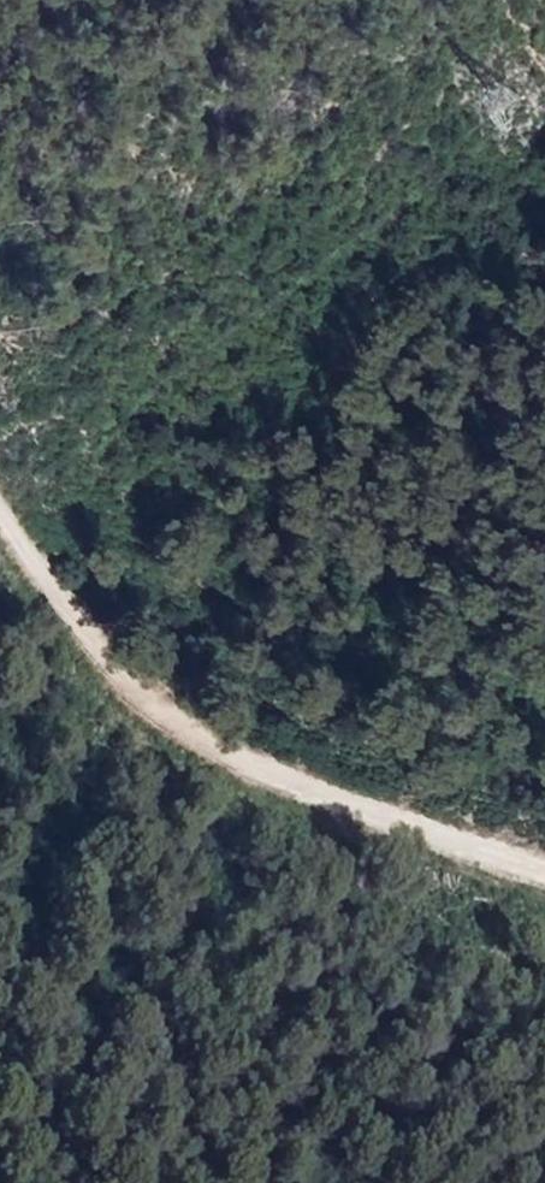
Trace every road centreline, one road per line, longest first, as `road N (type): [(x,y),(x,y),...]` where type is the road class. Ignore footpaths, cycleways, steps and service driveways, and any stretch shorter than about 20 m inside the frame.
road 1 (track): [(544,887),(325,811),(150,716),(0,522)]

